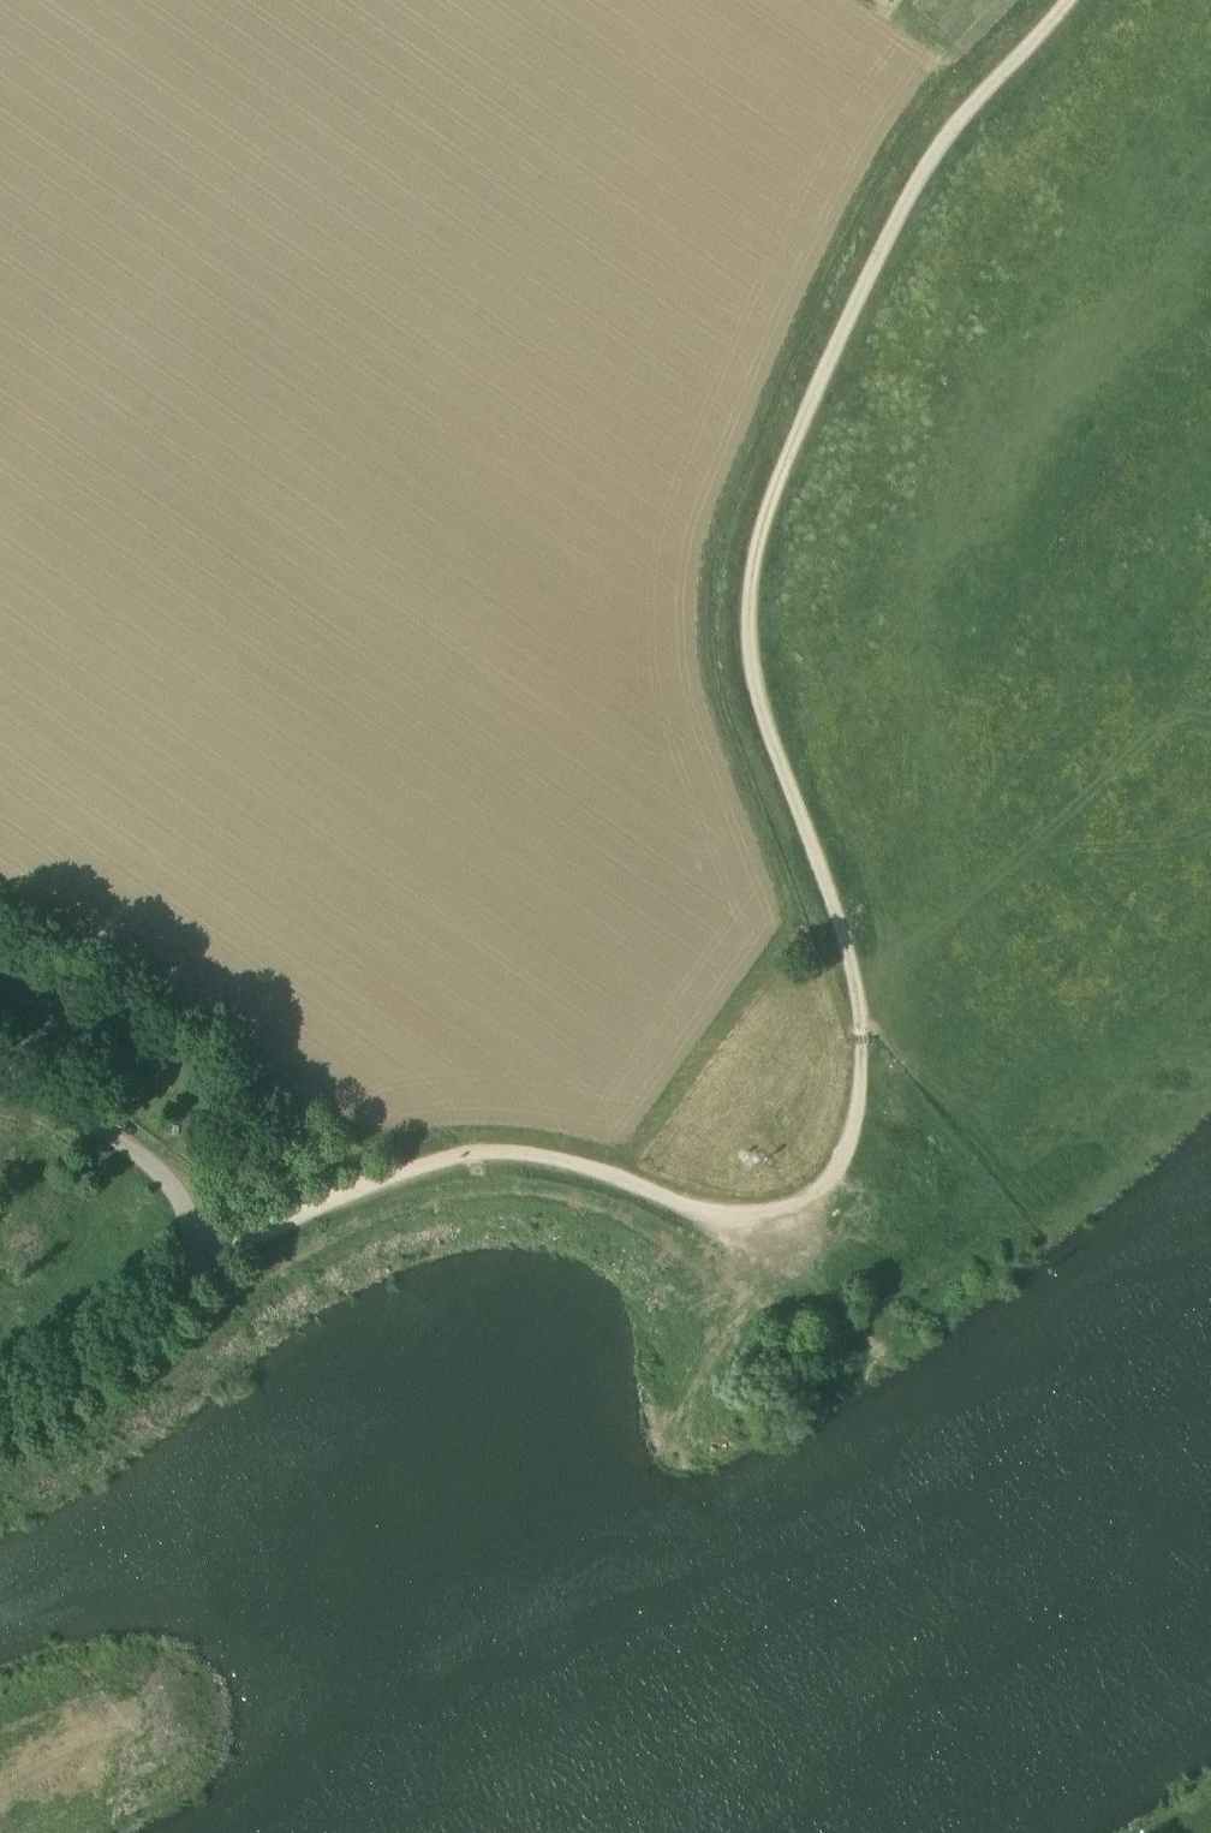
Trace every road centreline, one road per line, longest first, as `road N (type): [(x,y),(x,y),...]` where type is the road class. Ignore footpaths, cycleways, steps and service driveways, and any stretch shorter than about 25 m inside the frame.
road 1 (track): [(195,1254),(244,1243),(431,1168),(474,1160),(556,1161),(732,1210),(768,1210),(819,1184),(857,1106),(859,1011),(756,689),(749,607),(757,543),(795,435),(922,175),(1065,0)]
road 2 (unclassified): [(0,1429),(48,1405),(137,1341),(185,1284),(195,1254),(174,1187),(137,1152),(0,1063)]

